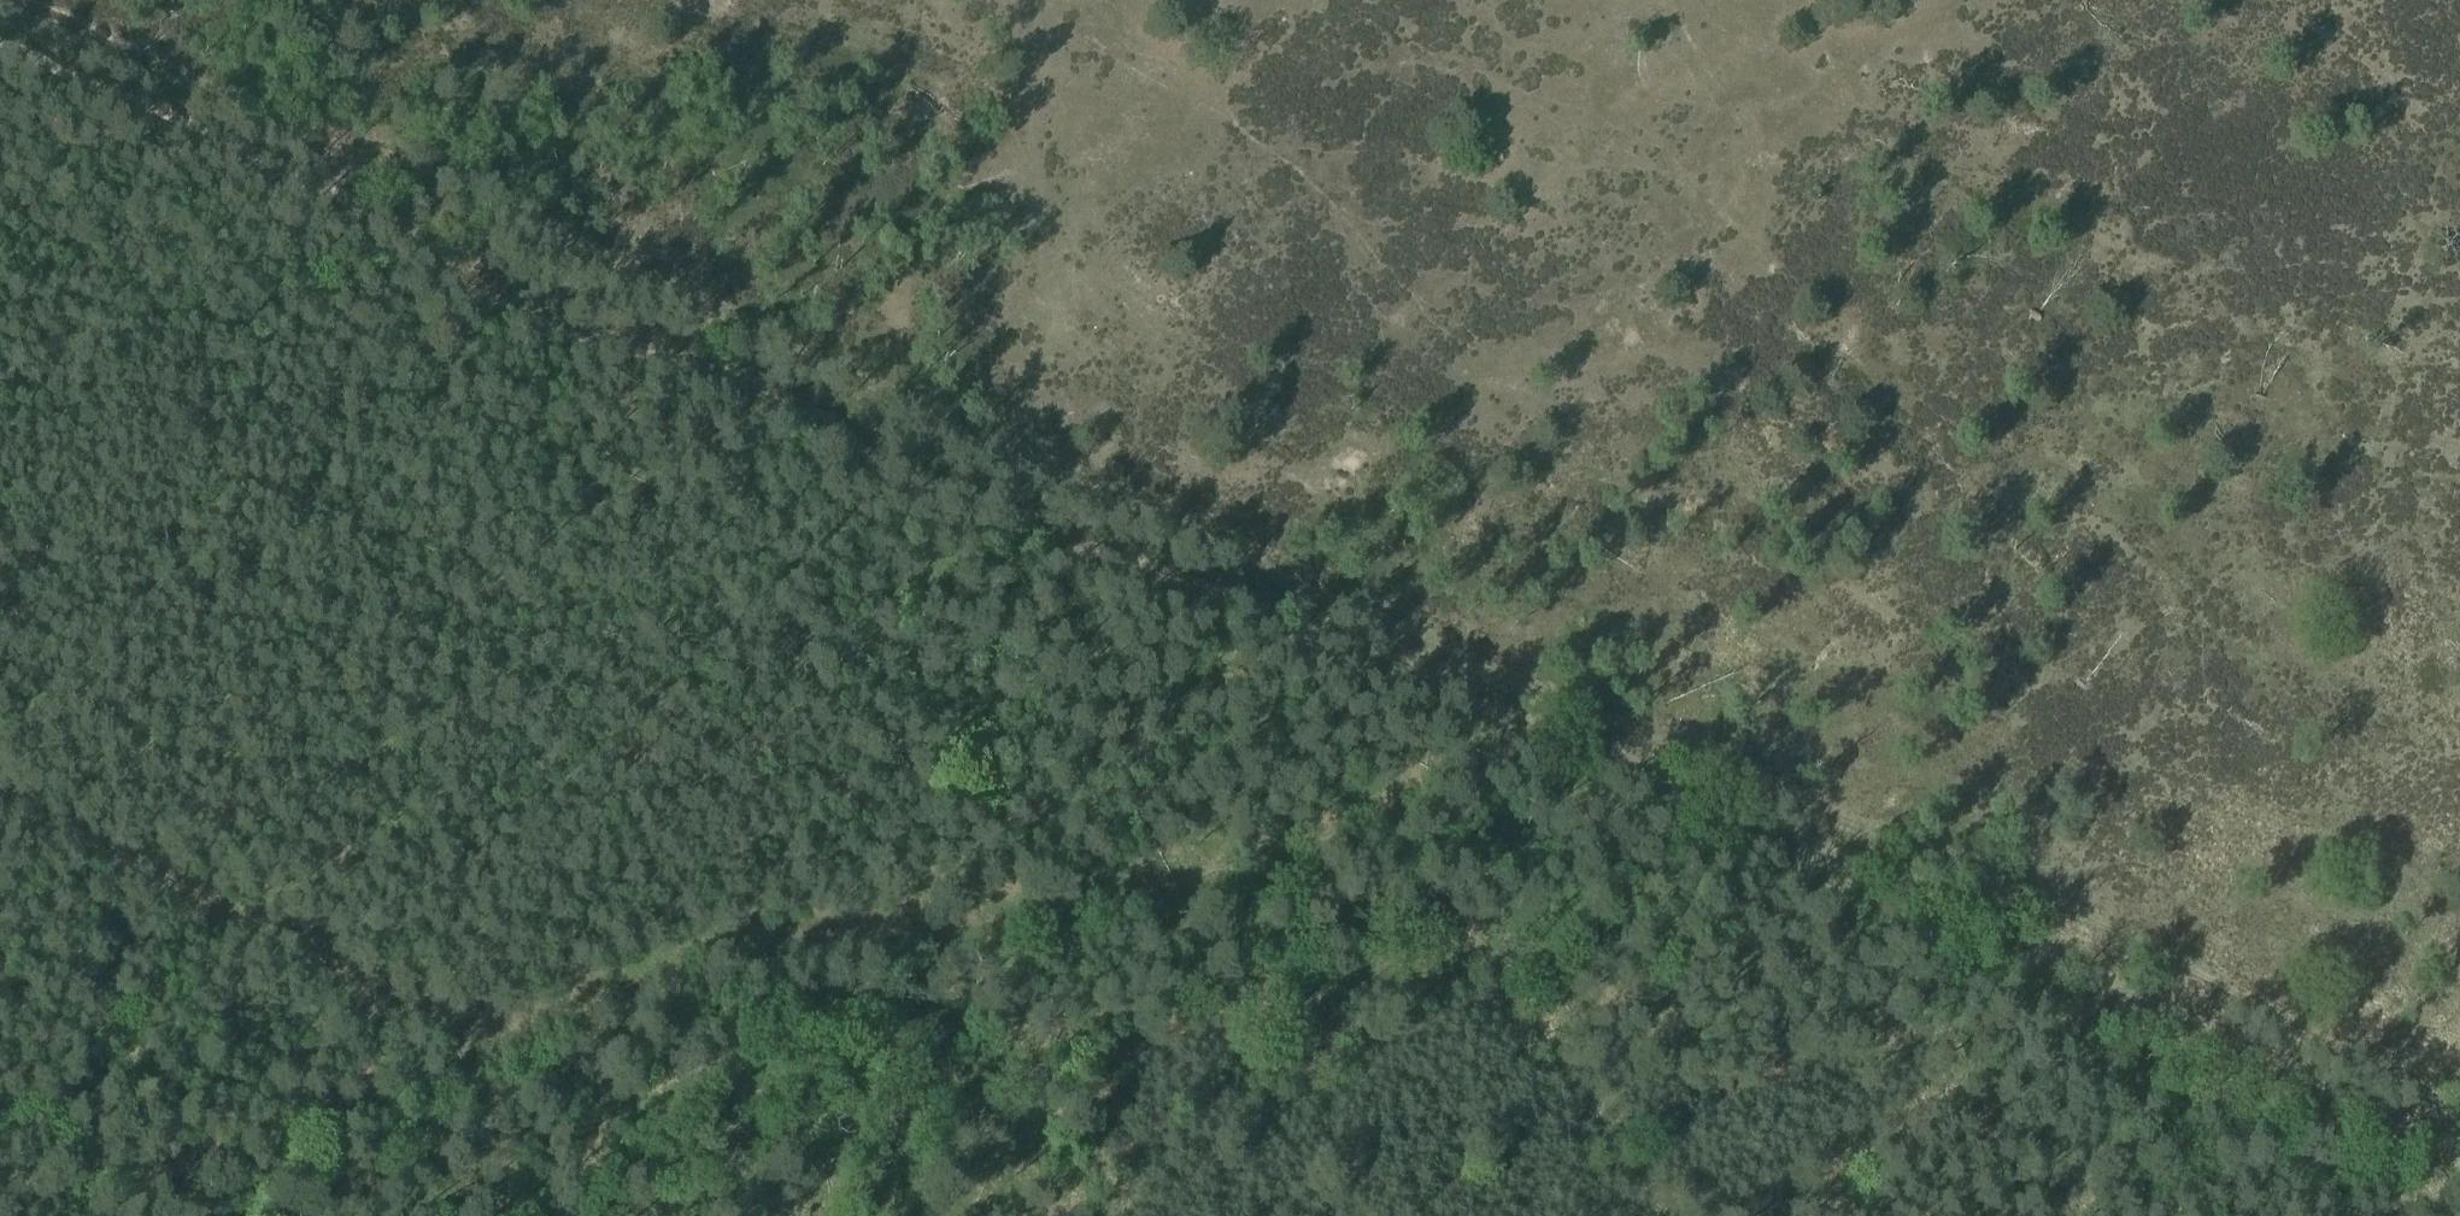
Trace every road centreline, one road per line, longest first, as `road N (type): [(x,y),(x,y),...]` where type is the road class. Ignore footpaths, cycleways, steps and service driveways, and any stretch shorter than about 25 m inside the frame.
road 1 (track): [(333,1215),(356,1108),(370,1084),(370,1014),(494,1032),(563,1017),(745,950),(1038,913),(1132,893),(1321,836),(1536,725)]
road 2 (track): [(370,1014),(343,979),(0,816)]

